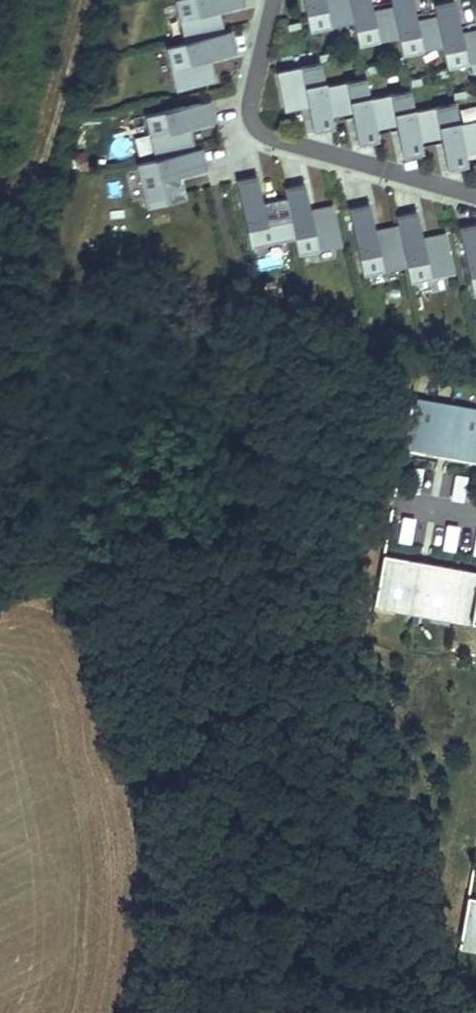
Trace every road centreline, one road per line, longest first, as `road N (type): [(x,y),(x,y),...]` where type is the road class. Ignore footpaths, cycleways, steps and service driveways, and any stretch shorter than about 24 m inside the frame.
road 1 (residential): [(274,0),(251,109),(254,128),(475,195)]
road 2 (track): [(0,192),(39,166),(83,0)]

